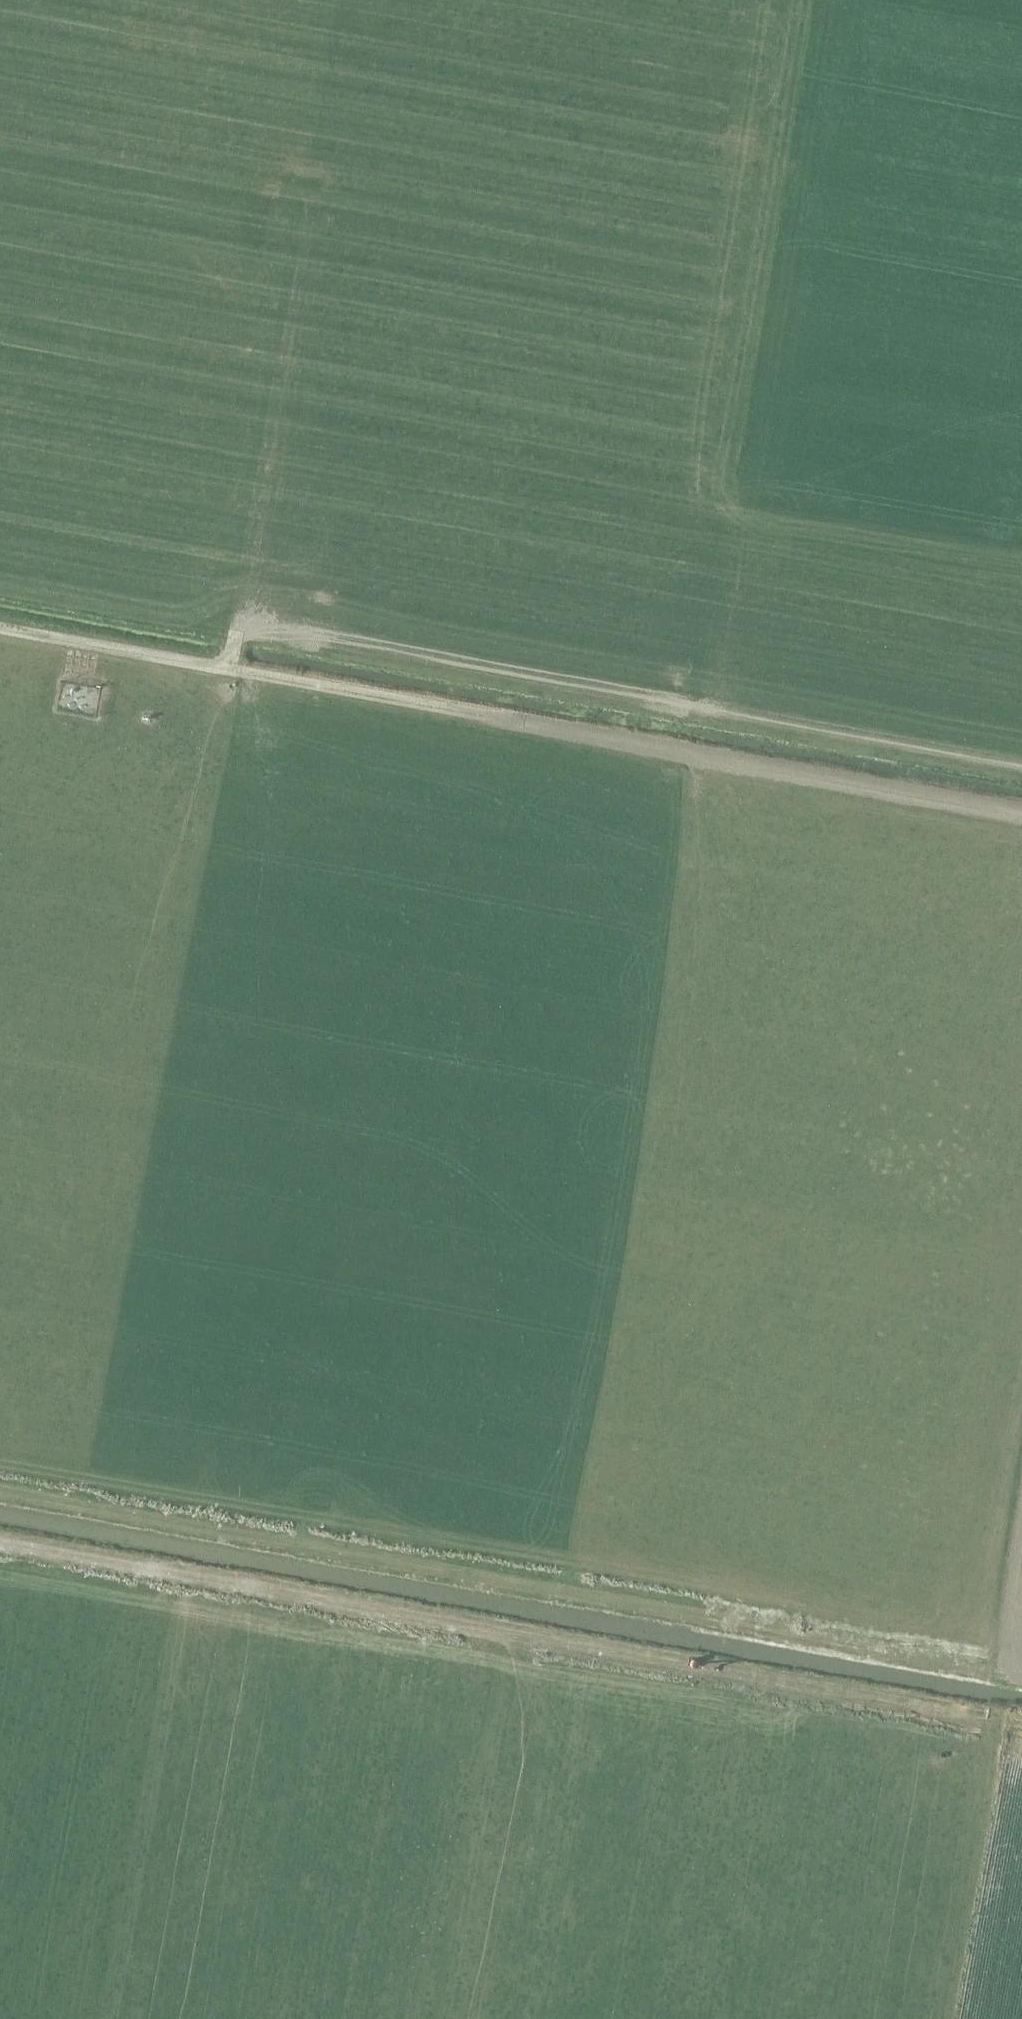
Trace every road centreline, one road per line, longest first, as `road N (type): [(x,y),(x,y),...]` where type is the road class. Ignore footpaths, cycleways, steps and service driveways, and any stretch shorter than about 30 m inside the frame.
road 1 (track): [(489,716),(0,627)]

